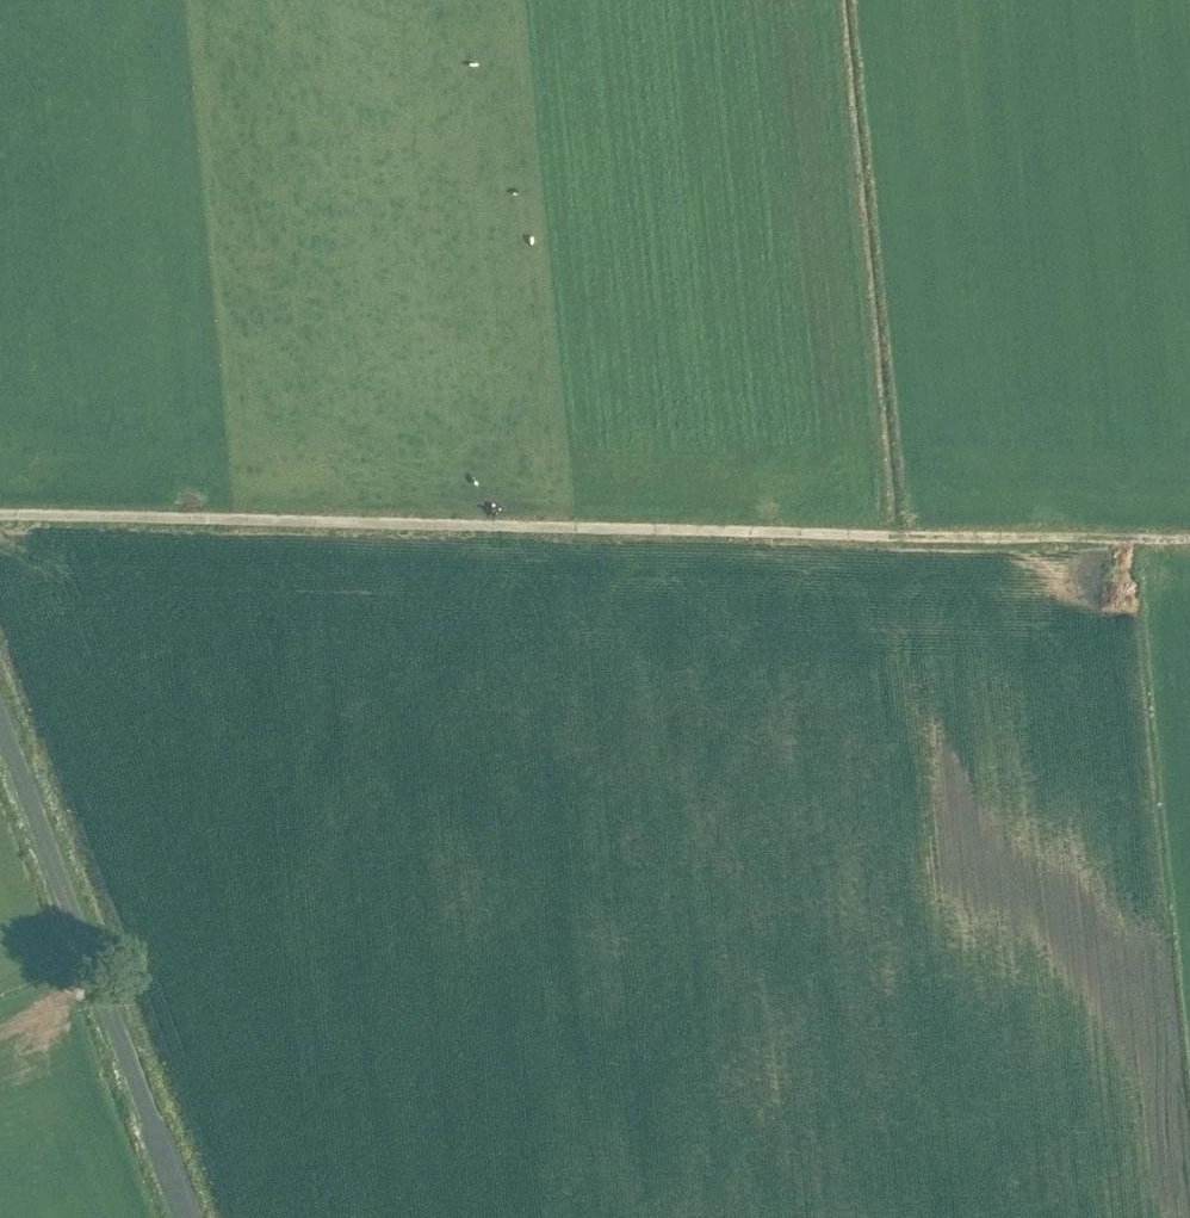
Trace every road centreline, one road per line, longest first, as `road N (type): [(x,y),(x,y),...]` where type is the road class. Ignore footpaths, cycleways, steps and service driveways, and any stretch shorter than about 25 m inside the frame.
road 1 (track): [(1189,538),(0,512)]
road 2 (unclassified): [(189,1217),(0,717)]

